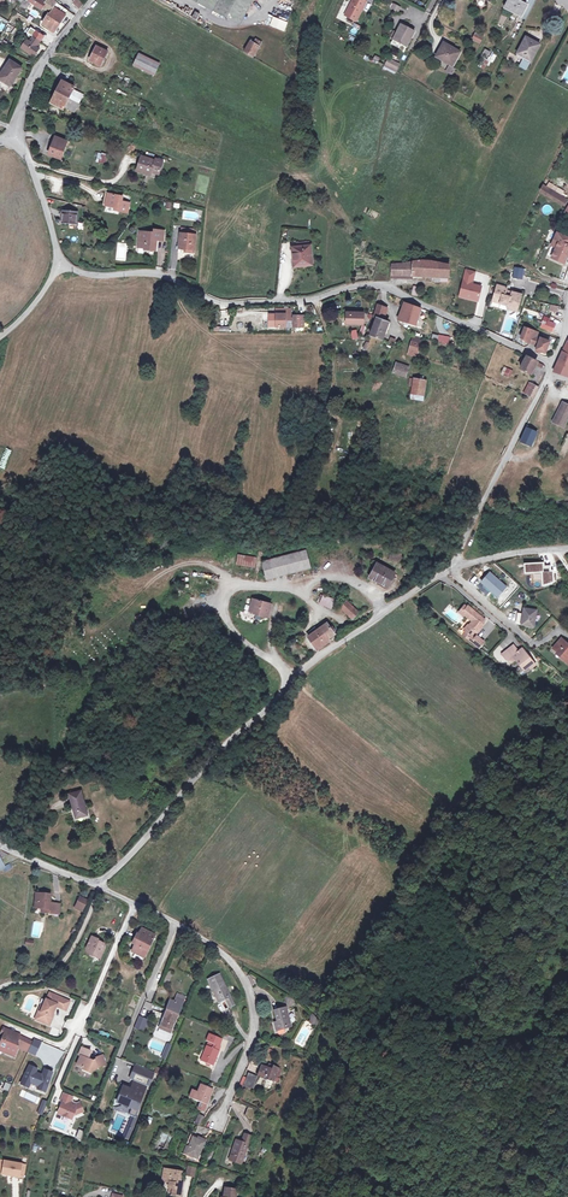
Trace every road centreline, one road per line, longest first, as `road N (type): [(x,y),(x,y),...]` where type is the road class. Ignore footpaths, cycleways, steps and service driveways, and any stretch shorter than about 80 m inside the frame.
road 1 (unclassified): [(63,264),(99,277),(156,273),(217,302),(386,287),(549,364)]
road 2 (unclassified): [(99,885),(215,751),(320,654),(449,568)]
road 3 (track): [(385,610),(352,577),(220,597),(220,613),(243,642),(296,680)]
road 4 (unclassified): [(549,374),(449,568)]
road 5 (residential): [(232,957),(256,1030),(216,1126)]
road 6 (unclassified): [(18,138),(31,77),(89,0)]
road 7 (unclassified): [(99,885),(232,957)]
road 8 (unclassified): [(63,264),(18,138)]
road 9 (unclassified): [(449,568),(567,546)]

